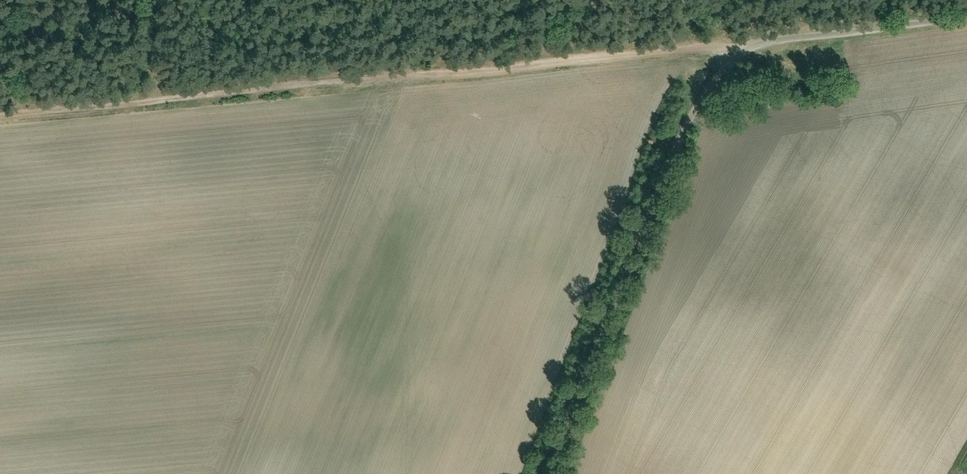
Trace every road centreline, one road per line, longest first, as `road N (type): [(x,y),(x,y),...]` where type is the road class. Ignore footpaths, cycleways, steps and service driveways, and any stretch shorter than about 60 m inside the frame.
road 1 (track): [(545,473),(676,140),(730,60),(780,40),(966,15)]

